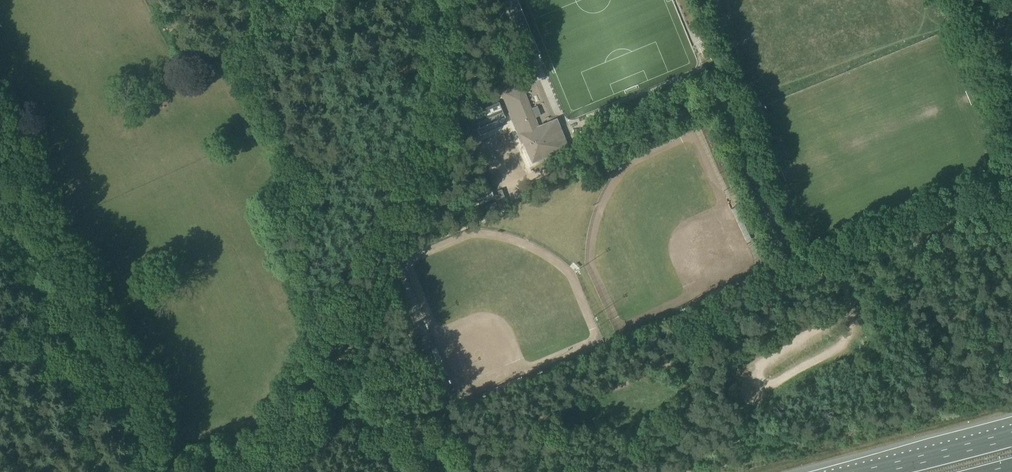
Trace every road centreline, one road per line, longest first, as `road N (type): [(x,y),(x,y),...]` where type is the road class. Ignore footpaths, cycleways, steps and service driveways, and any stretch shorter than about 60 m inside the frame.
road 1 (motorway): [(1011,435),(870,471)]

